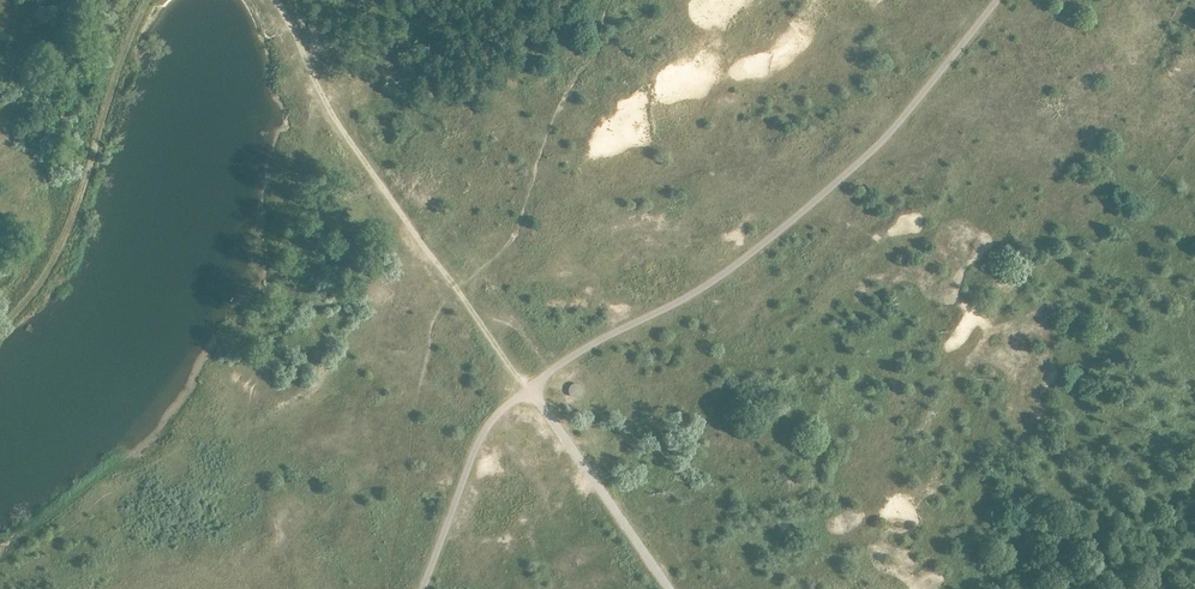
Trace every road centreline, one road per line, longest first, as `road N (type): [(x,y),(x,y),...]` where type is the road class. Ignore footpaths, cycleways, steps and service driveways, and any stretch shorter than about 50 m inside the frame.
road 1 (track): [(669,588),(529,389),(764,243),(878,145),(997,0)]
road 2 (track): [(275,0),(336,120),(529,389),(477,443),(422,588)]

